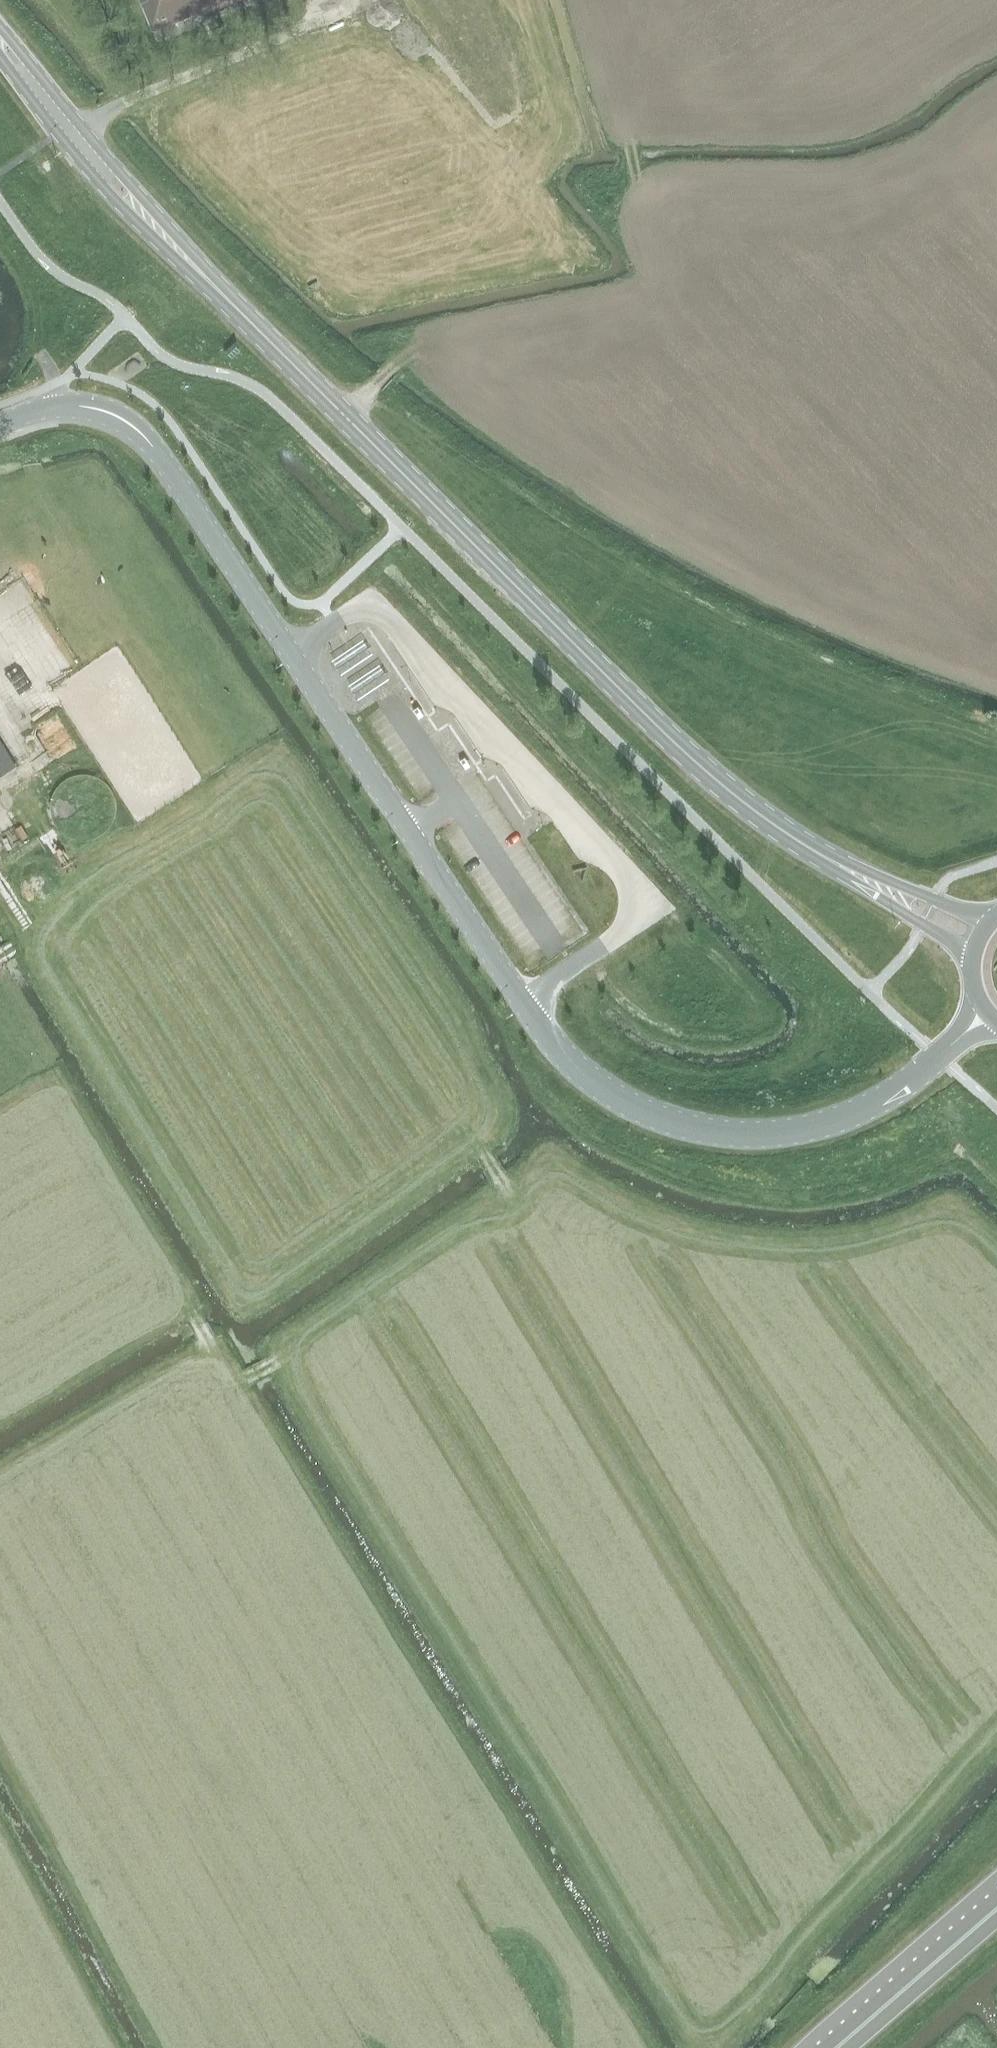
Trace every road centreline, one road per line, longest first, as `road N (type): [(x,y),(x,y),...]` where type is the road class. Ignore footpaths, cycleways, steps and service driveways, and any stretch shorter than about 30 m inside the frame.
road 1 (tertiary): [(0,424),(86,408),(145,441),(524,1004),(608,1091),(684,1124),(767,1133),(812,1128),(883,1102),(950,1050)]
road 2 (primary): [(677,743),(192,263)]
road 3 (primary): [(192,263),(0,25)]
road 4 (primary): [(0,56),(96,181),(166,249),(192,263)]
road 5 (primary): [(677,743),(741,800),(852,873)]
road 6 (trunk): [(838,2047),(996,1911)]
road 7 (primary): [(852,873),(870,894),(970,957)]
road 8 (primary): [(988,922),(852,873)]

